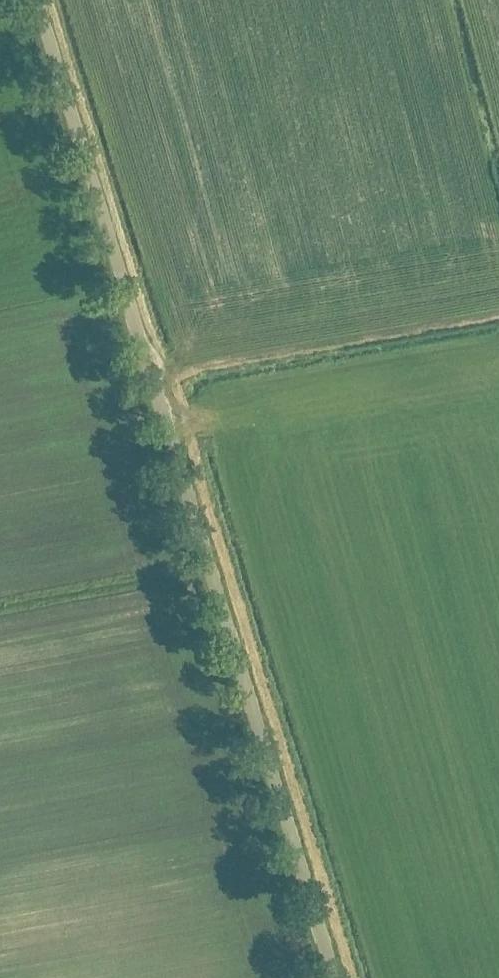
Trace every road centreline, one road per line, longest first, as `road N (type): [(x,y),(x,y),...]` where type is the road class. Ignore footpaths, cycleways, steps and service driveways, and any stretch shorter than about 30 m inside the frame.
road 1 (unclassified): [(337,977),(40,0)]

